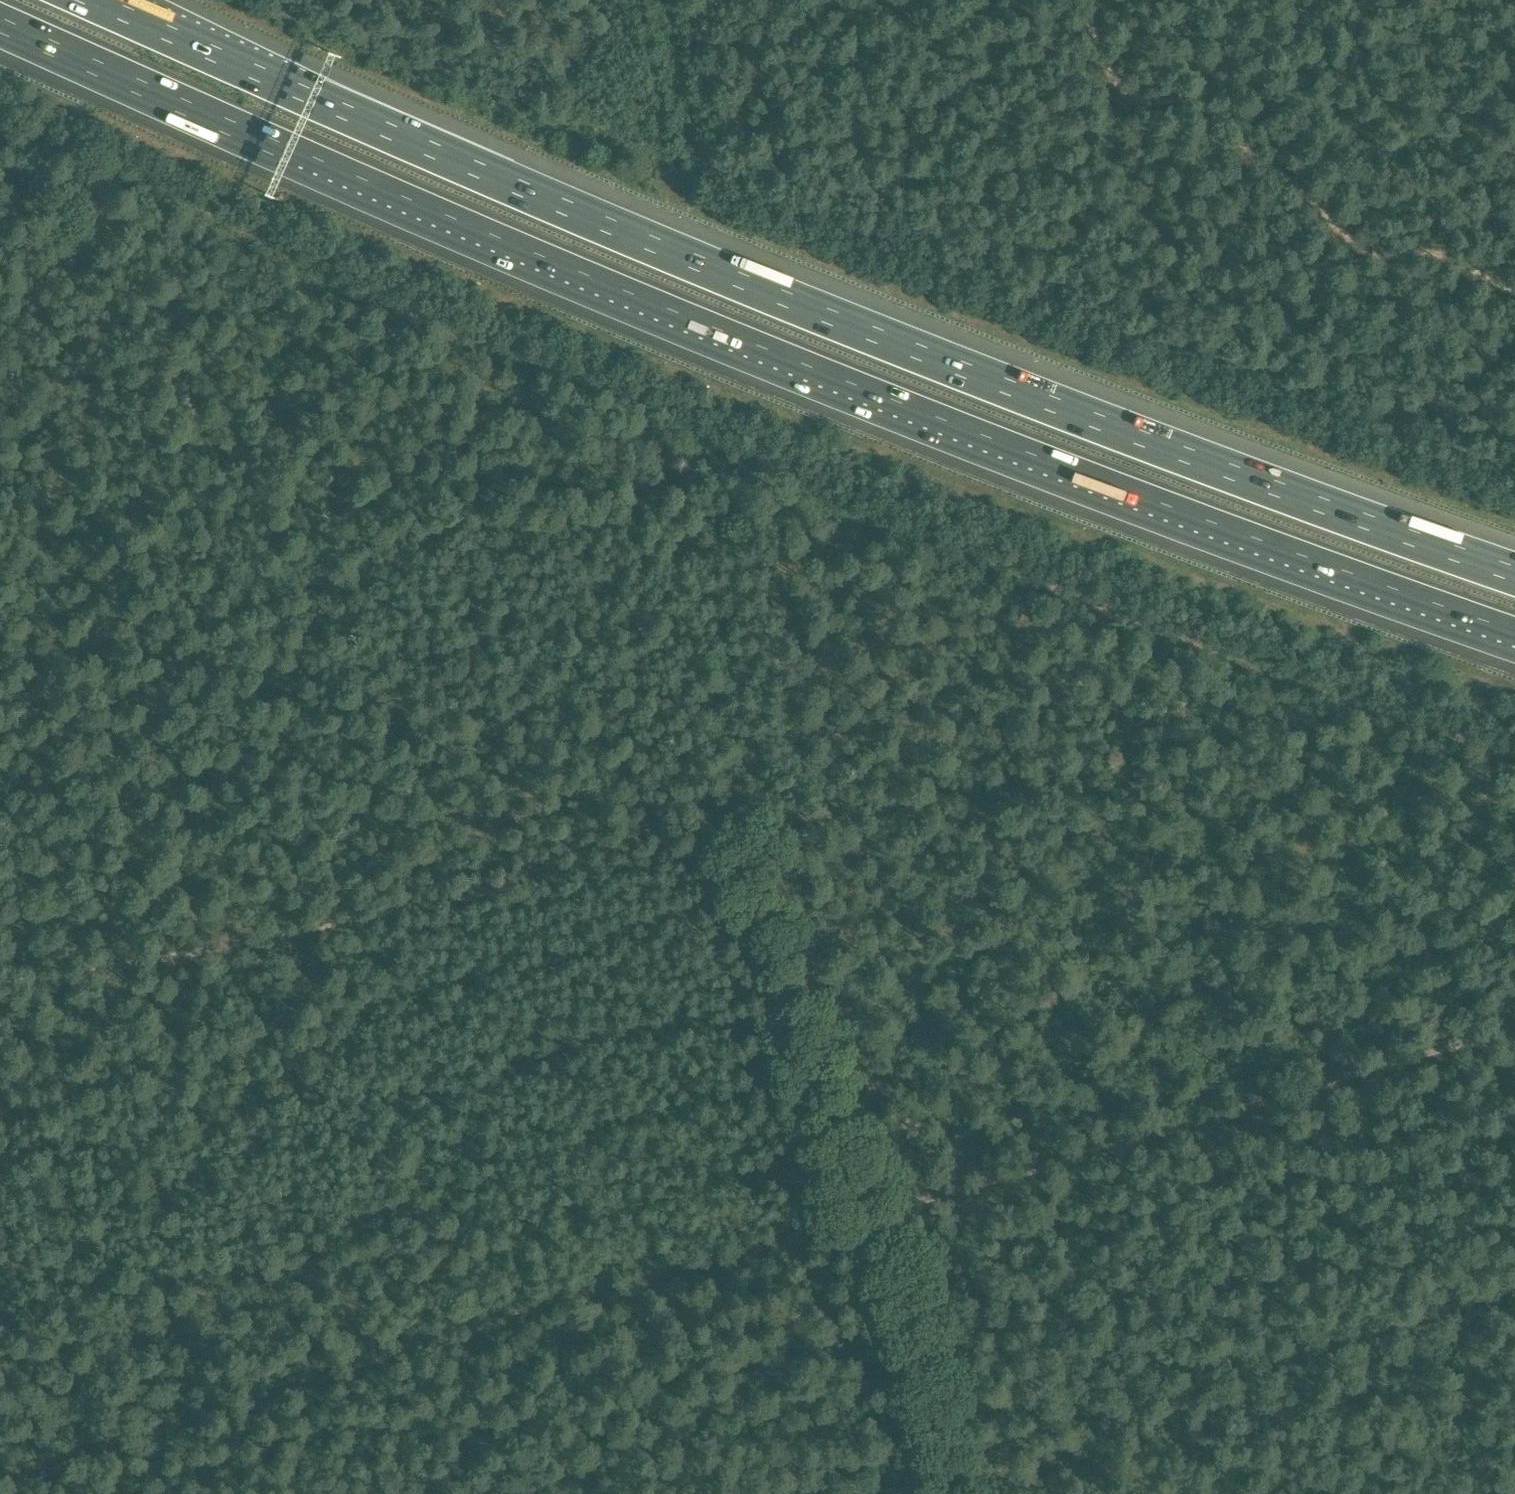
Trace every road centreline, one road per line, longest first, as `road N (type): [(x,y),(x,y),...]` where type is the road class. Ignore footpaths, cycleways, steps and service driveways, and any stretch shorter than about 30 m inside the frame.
road 1 (motorway): [(0,27),(723,341),(1514,640)]
road 2 (motorway): [(1514,575),(849,325),(99,0)]
road 3 (track): [(1514,1031),(870,1216)]

